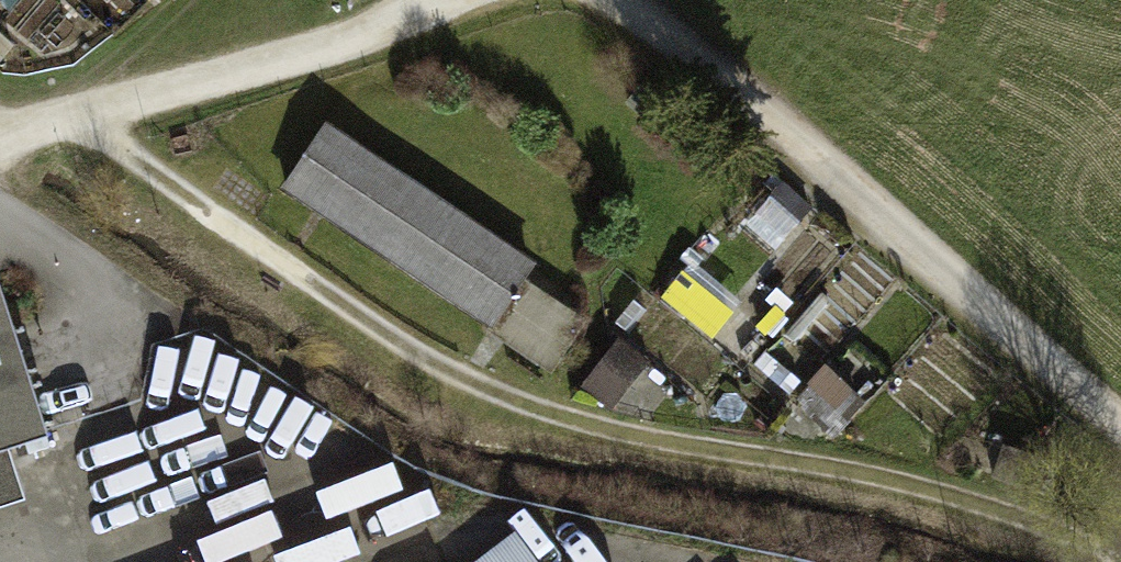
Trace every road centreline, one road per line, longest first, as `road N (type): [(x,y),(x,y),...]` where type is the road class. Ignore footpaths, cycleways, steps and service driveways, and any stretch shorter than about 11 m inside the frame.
road 1 (track): [(1111,561),(1001,506),(488,394),(59,119)]
road 2 (track): [(624,0),(1120,433)]
road 3 (track): [(59,119),(362,35),(450,0)]

